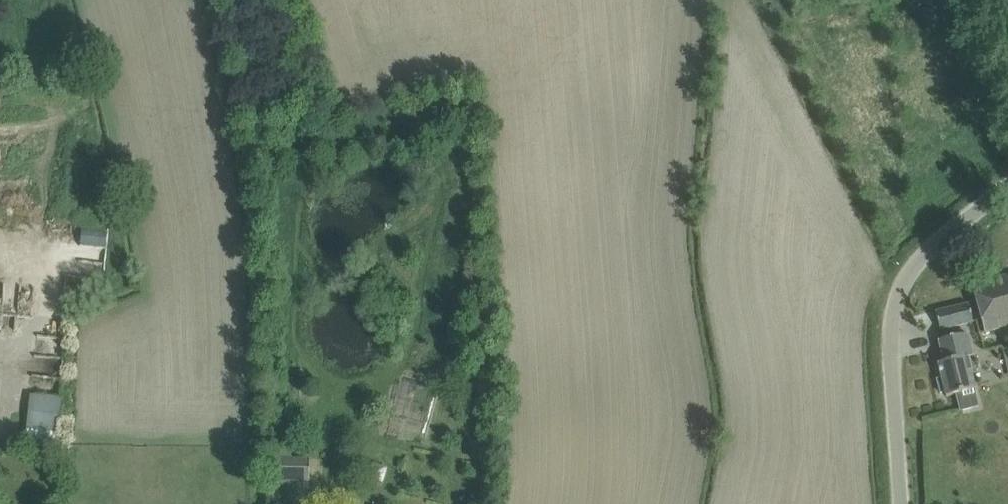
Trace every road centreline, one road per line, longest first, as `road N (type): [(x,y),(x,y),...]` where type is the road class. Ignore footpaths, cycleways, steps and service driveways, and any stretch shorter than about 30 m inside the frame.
road 1 (unclassified): [(1007,186),(942,237),(897,296),(890,331),(900,503)]

